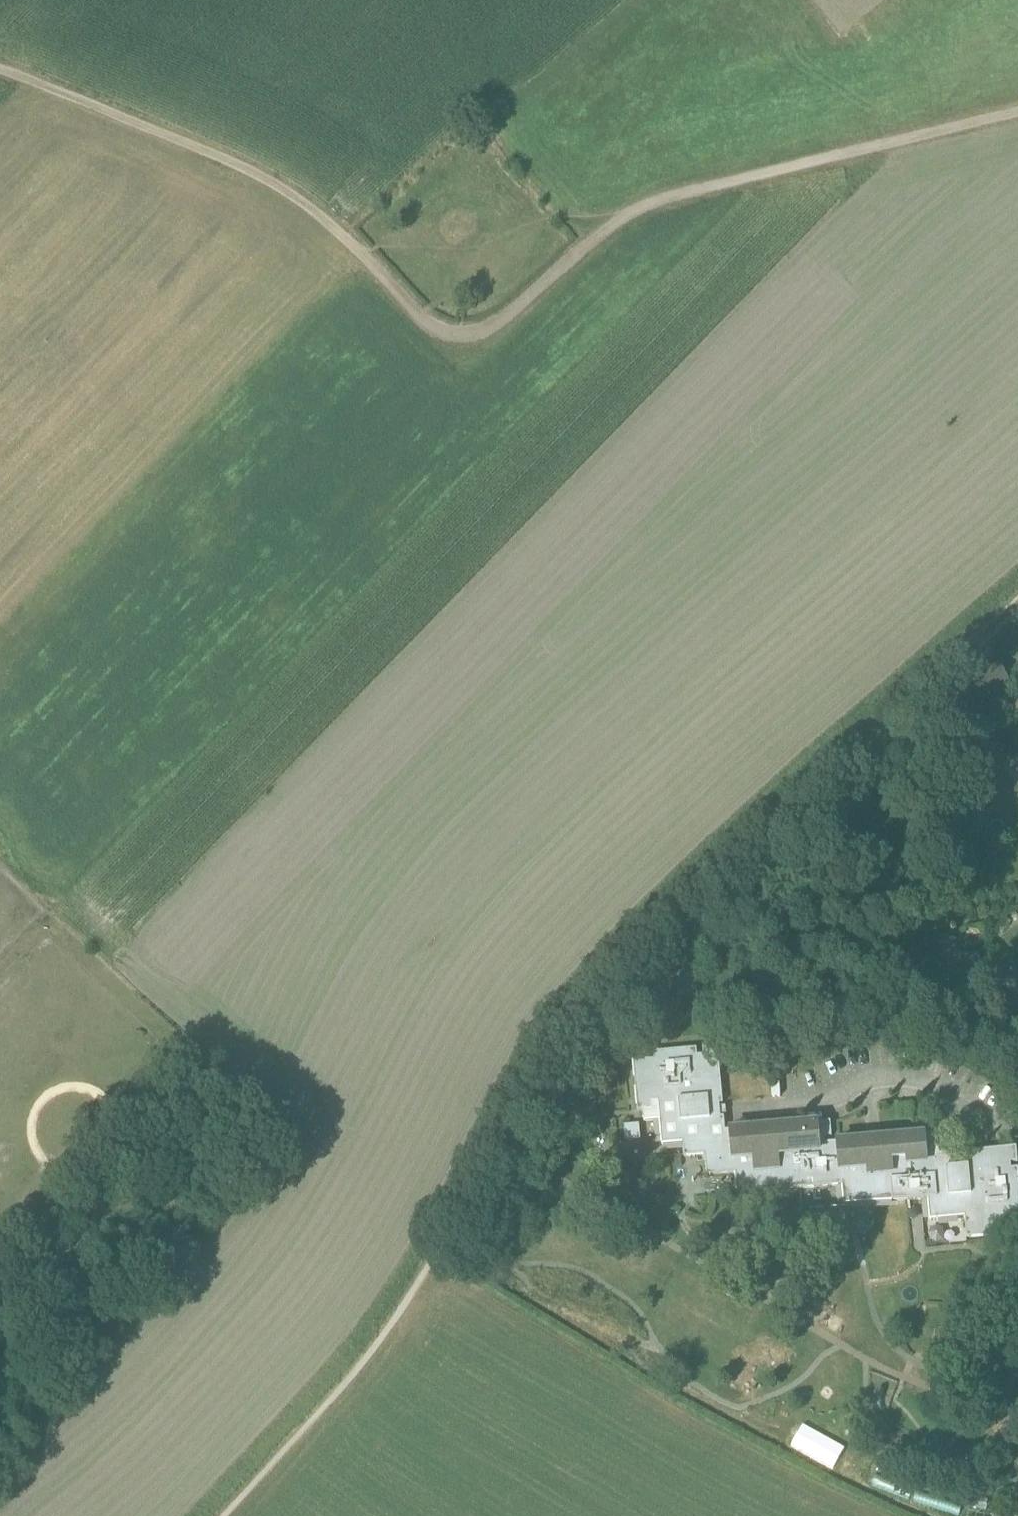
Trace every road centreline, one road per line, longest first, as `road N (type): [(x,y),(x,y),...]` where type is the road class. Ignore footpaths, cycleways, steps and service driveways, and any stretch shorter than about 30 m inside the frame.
road 1 (track): [(1017,113),(626,220),(501,323),(468,334),(432,327),(347,238),(269,181),(0,74)]

